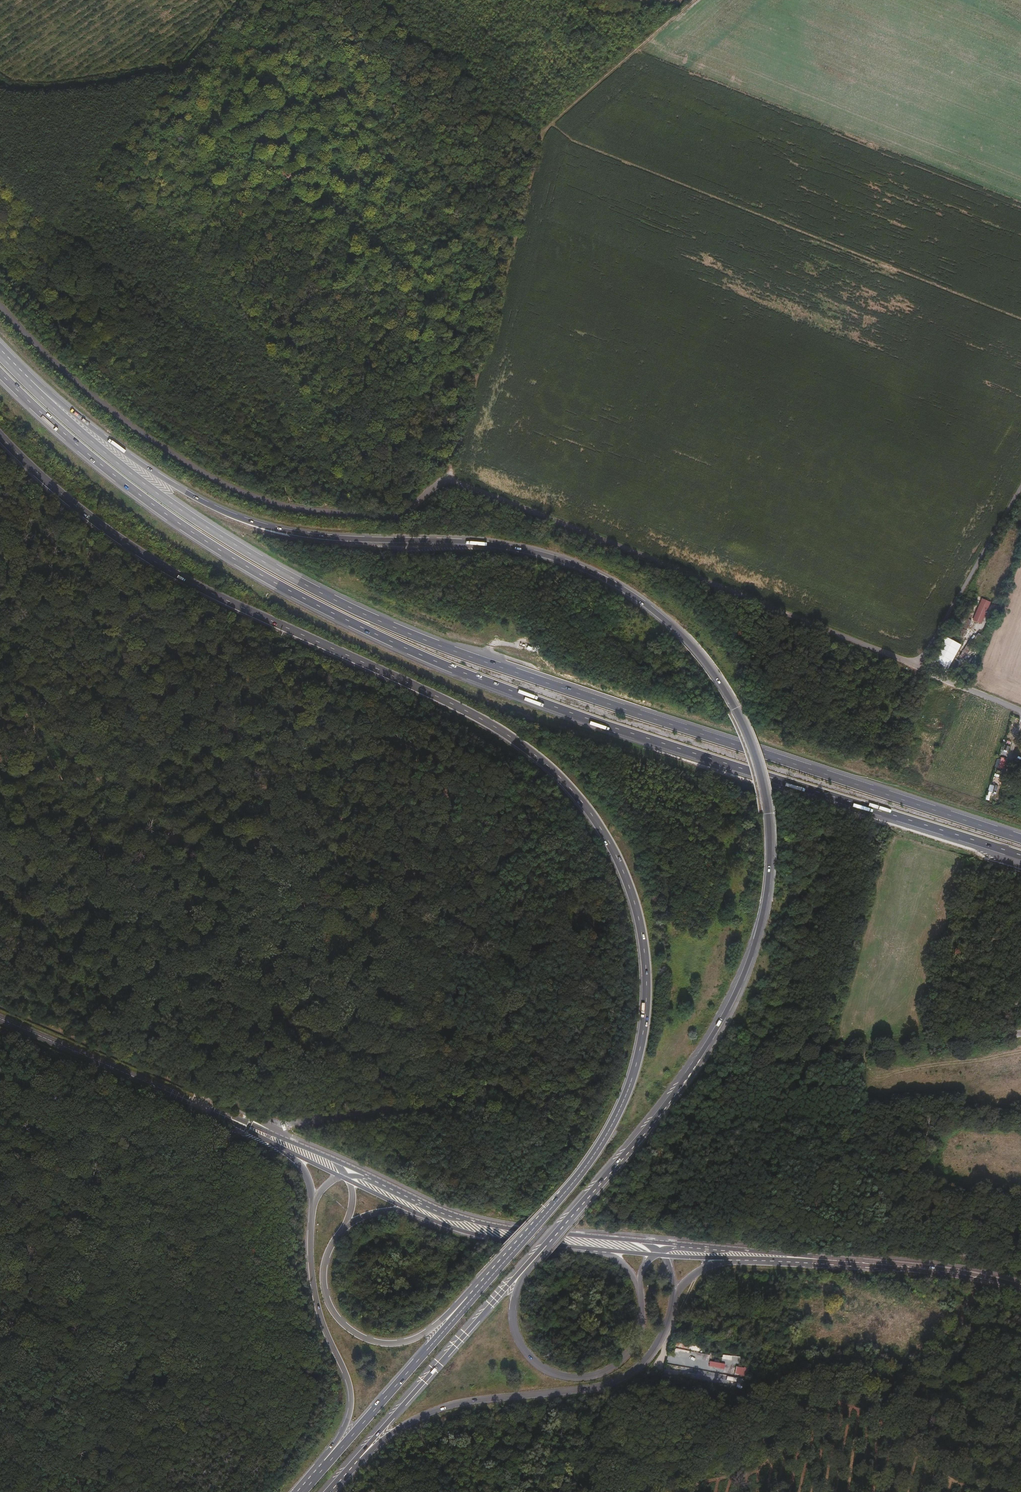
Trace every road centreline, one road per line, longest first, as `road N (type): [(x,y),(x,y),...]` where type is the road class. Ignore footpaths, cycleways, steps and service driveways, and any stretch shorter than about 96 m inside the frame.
road 1 (trunk): [(532,1260),(691,1073),(751,961),(766,899),(765,814),(733,711),(670,624),(588,571),(494,544),(307,535),(221,512),(28,382)]
road 2 (trunk): [(0,436),(79,507),(173,573),(509,736),(564,781),(604,832),(644,942),(640,1050),(598,1149),(473,1296)]
road 3 (motorway): [(0,372),(144,498),(260,575),(360,628),(554,709),(1020,854)]
road 4 (motorway): [(1020,839),(529,680),(382,624),(195,520),(98,448),(28,382)]
road 5 (track): [(0,664),(235,1097),(239,1120),(219,1139),(0,1251)]
road 6 (track): [(452,479),(1020,709)]
road 7 (track): [(696,0),(536,140),(452,479)]
road 8 (track): [(452,479),(397,515),(296,508),(254,495),(114,413),(0,305)]
road 9 (unknown): [(536,140),(1020,320)]
road 10 (trunk): [(360,1458),(450,1407),(622,1381),(653,1354),(675,1295)]
road 11 (trunk): [(315,1197),(314,1292),(351,1400),(315,1479)]
road 12 (trunk): [(638,1279),(642,1329),(629,1357),(599,1376),(576,1380),(540,1365),(518,1332),(532,1260)]
road 13 (secondary): [(646,1242),(476,1222),(377,1180)]
road 14 (track): [(886,716),(1020,488)]
road 15 (trunk): [(360,1458),(532,1260)]
road 16 (trunk): [(473,1296),(408,1342),(355,1333),(331,1309),(324,1276),(348,1224)]
road 17 (trunk): [(473,1296),(315,1479)]
road 18 (secondary): [(0,1018),(216,1112)]
road 19 (secondary): [(410,1210),(477,1235),(606,1250)]
road 20 (secondary): [(1020,1289),(851,1262)]
road 21 (secondary): [(851,1262),(687,1245)]
road 22 (secondary): [(336,1162),(216,1112)]
road 23 (secondary): [(730,1258),(851,1262)]

